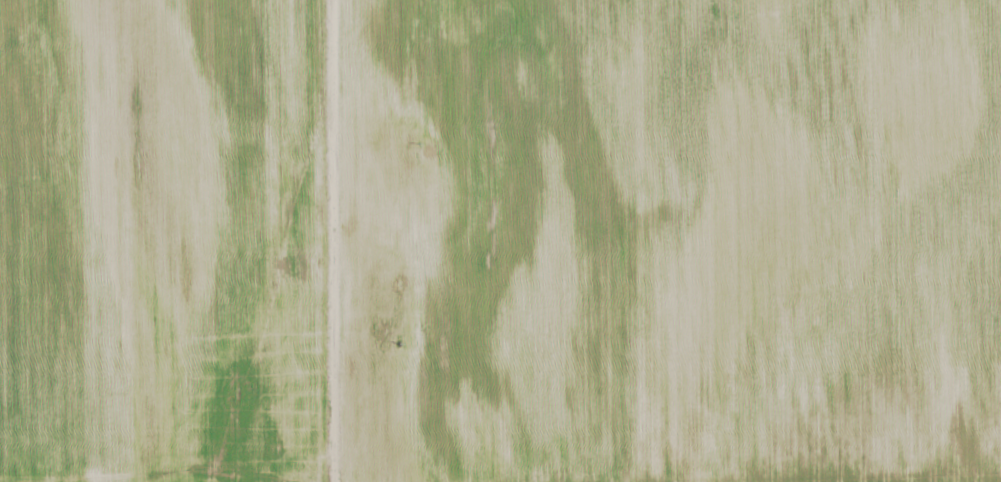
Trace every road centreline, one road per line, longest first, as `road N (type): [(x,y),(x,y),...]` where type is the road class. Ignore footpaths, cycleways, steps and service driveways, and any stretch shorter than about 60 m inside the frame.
road 1 (residential): [(330,0),(336,481)]

